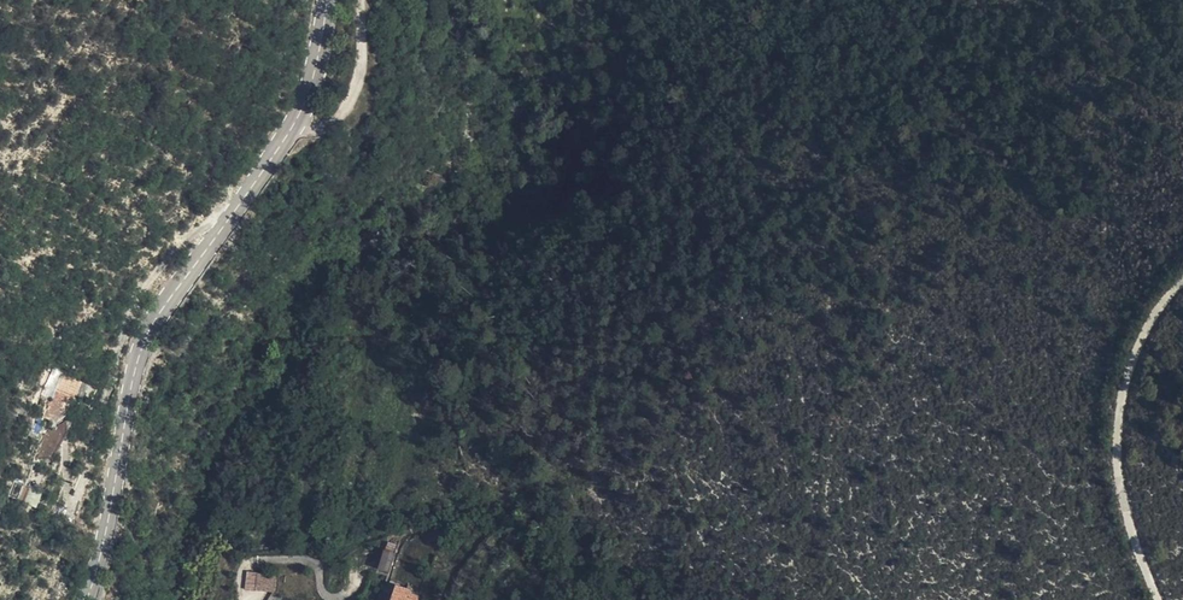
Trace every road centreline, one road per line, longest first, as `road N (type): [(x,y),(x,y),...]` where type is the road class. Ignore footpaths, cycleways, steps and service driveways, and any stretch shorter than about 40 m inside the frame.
road 1 (secondary): [(327,0),(305,102),(286,139),(172,296),(139,357),(99,562),(84,599)]
road 2 (track): [(1159,599),(1119,482),(1114,436),(1141,326),(1182,267)]

